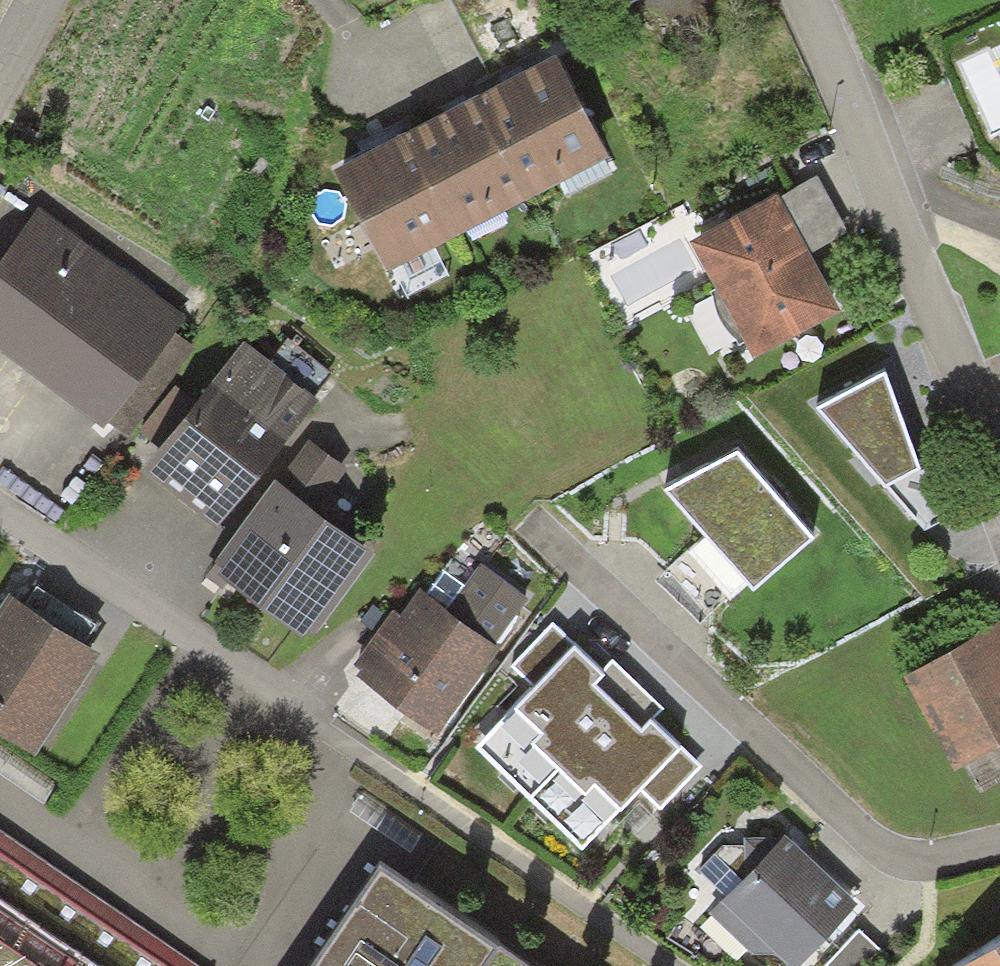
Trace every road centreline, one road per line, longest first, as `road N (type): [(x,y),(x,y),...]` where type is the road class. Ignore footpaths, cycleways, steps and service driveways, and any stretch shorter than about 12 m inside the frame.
road 1 (residential): [(999,841),(918,861),(889,854),(537,522)]
road 2 (residential): [(999,453),(806,0)]
road 3 (residential): [(0,513),(289,711)]

